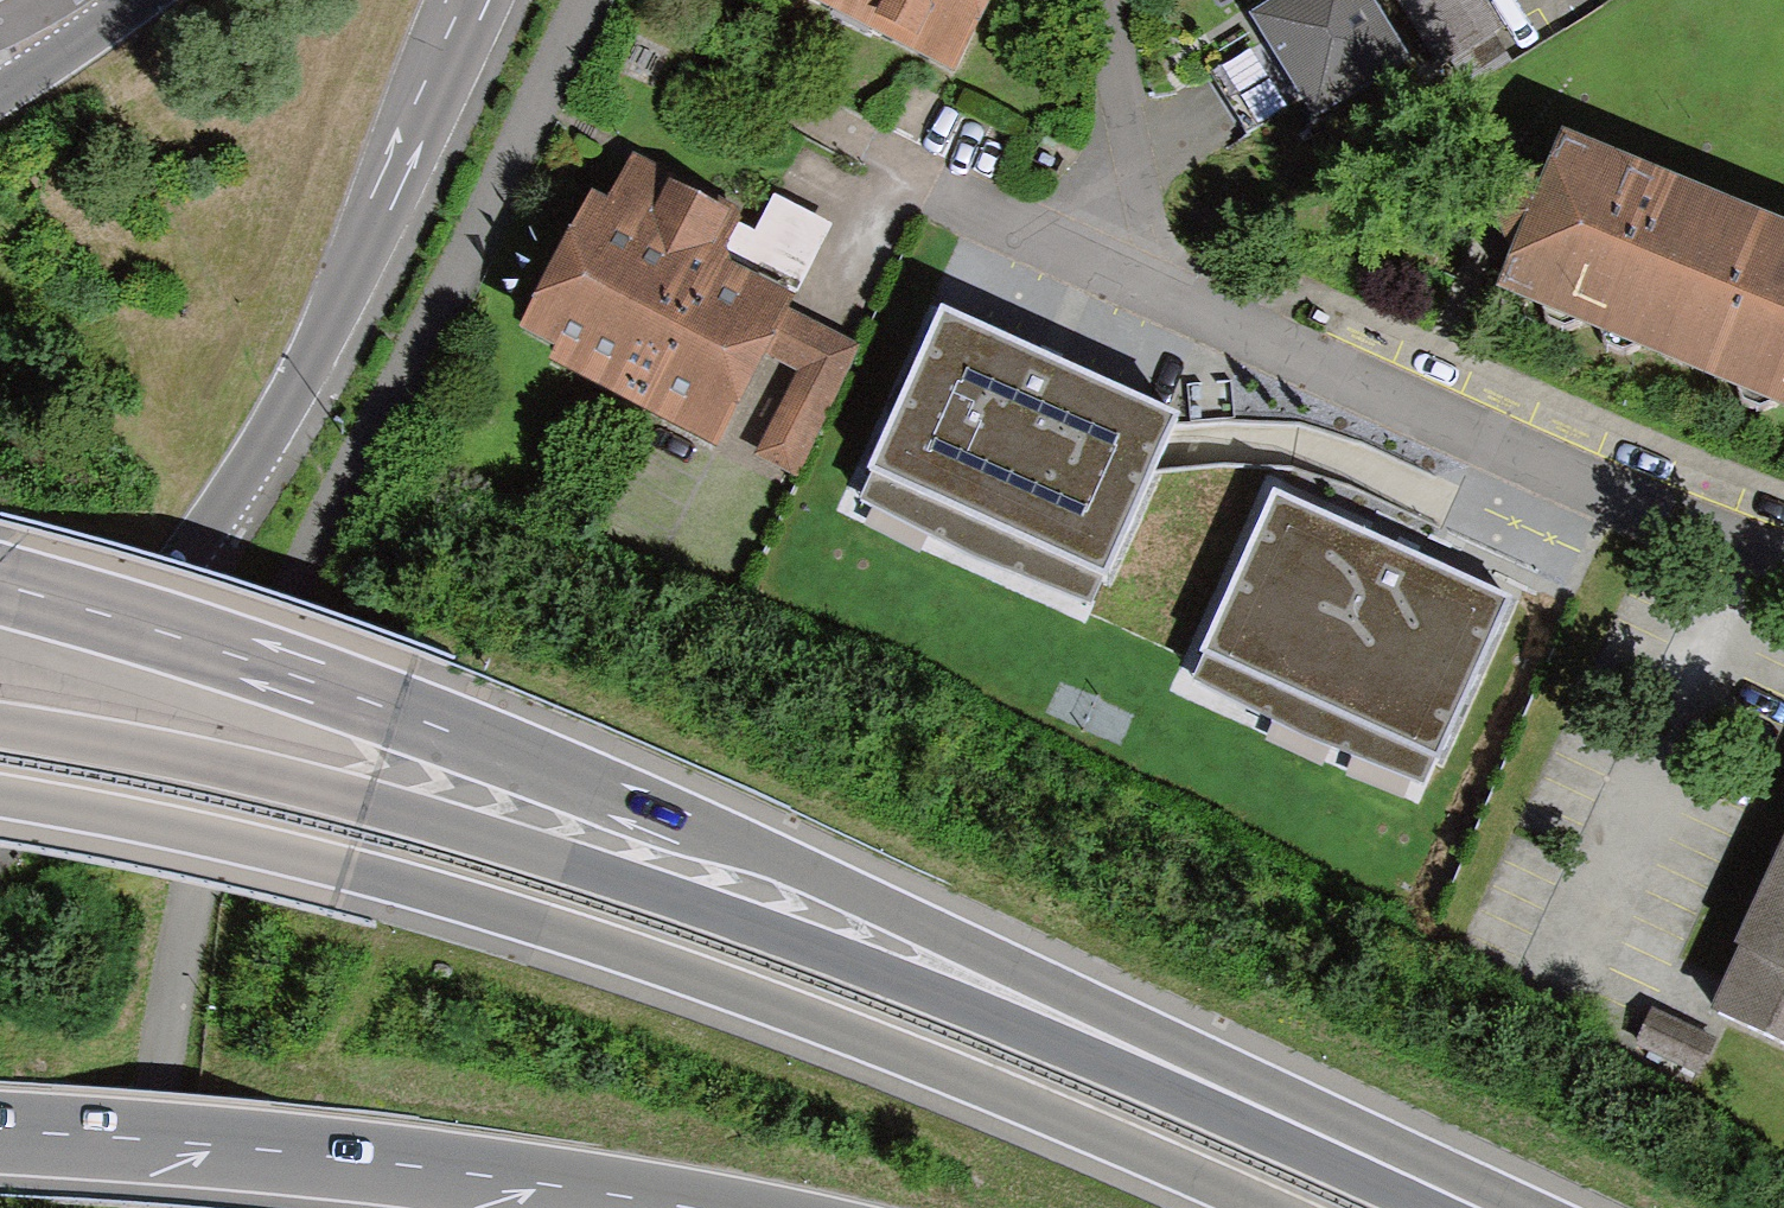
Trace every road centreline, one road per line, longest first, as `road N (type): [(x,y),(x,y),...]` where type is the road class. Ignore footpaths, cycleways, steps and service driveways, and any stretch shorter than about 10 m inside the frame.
road 1 (motorway): [(1495,1207),(986,960),(400,713),(150,627),(0,586)]
road 2 (motorway): [(1442,1207),(710,911),(230,765),(0,724)]
road 3 (motorway): [(0,794),(347,870),(677,968),(990,1089),(1266,1207)]
road 4 (residential): [(1783,562),(934,193)]
road 5 (primary): [(0,753),(154,599),(229,494),(353,268),(467,0)]
road 6 (motorway): [(0,1129),(216,1145),(683,1207)]
road 7 (primary): [(136,0),(0,94)]

